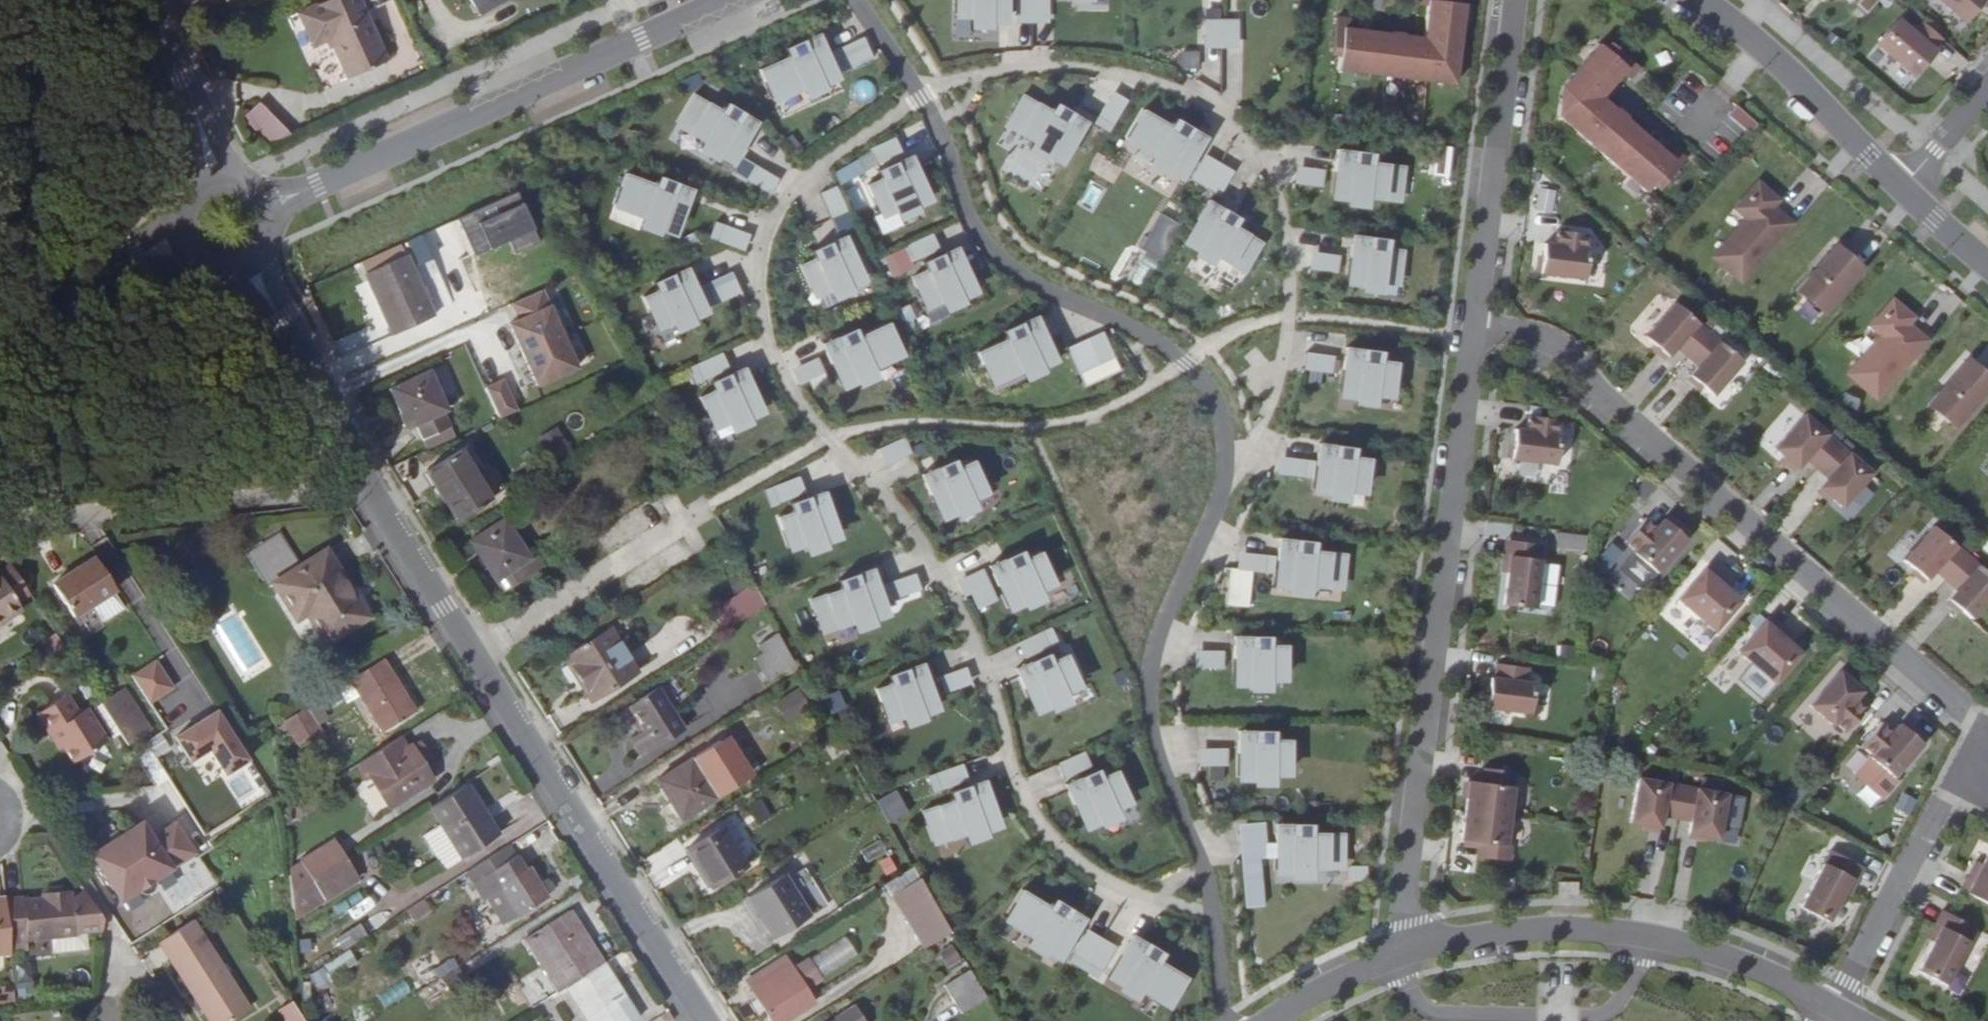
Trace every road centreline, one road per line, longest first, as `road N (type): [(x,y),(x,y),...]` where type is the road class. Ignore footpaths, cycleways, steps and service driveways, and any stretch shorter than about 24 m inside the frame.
road 1 (residential): [(922,97),(779,195),(759,250),(757,317),(781,376),(953,593),(989,678),(1012,775),(1032,813),(1074,864),(1135,896),(1211,889)]
road 2 (residential): [(1834,1009),(1984,727),(1587,385),(1568,353),(1535,333),(1476,325)]
road 3 (residential): [(922,97),(1021,68),(1126,71),(1206,95),(1265,154),(1292,256),(1285,358),(1251,453),(1226,479)]
road 4 (residential): [(1476,325),(1405,953)]
road 5 (residential): [(922,97),(1022,275),(1140,323),(1215,397),(1226,434),(1226,479)]
road 6 (unclassified): [(729,0),(317,186),(252,201)]
road 7 (secondary): [(234,260),(479,649)]
road 8 (residential): [(1834,1009),(1734,957),(1572,925),(1405,953)]
road 9 (secondary): [(479,649),(705,1020)]
road 10 (residential): [(1226,479),(1155,661),(1154,741),(1211,889)]
road 11 (residential): [(1519,0),(1476,325)]
road 12 (unclassified): [(1902,188),(1739,25),(1701,0)]
road 13 (residential): [(479,649),(706,506)]
road 14 (secondary): [(204,178),(132,0)]
road 15 (residential): [(172,240),(0,311)]
road 16 (residential): [(1405,953),(1279,1020)]
road 17 (residential): [(1211,889),(1225,1020)]
road 18 (residential): [(1987,88),(1902,188)]

